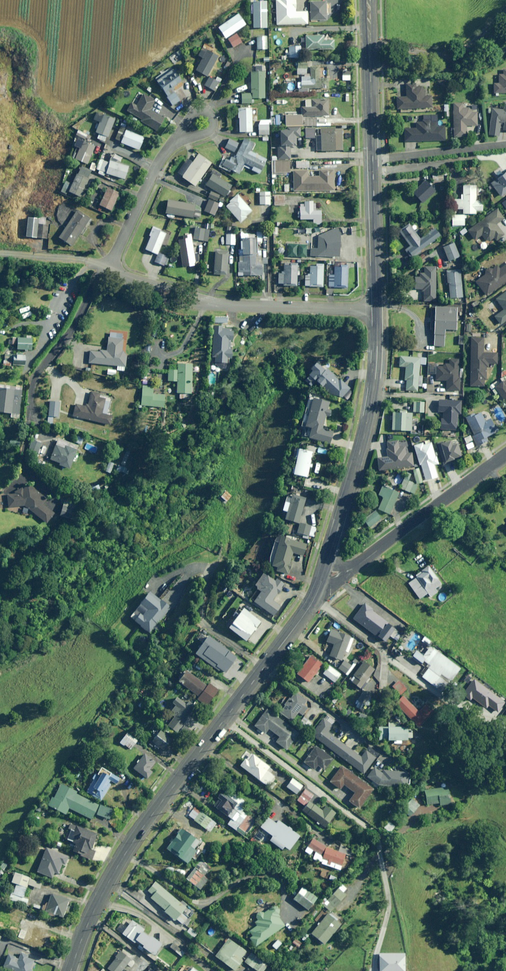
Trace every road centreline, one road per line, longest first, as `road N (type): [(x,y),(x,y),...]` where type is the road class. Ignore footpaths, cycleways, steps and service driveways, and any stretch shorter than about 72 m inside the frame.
road 1 (tertiary): [(70,970),(117,864),(319,588)]
road 2 (residential): [(377,311),(209,304),(108,270)]
road 3 (tertiary): [(328,559),(373,393),(377,311)]
road 4 (residential): [(365,559),(505,454)]
road 5 (tertiary): [(373,159),(369,0)]
road 6 (tertiary): [(377,311),(373,159)]
road 7 (residential): [(178,137),(155,168),(108,270)]
road 8 (residential): [(505,144),(373,159)]

